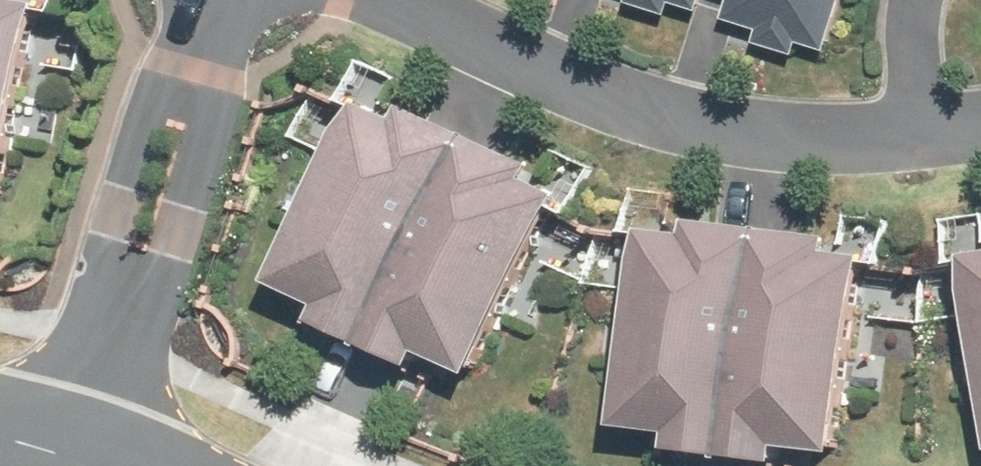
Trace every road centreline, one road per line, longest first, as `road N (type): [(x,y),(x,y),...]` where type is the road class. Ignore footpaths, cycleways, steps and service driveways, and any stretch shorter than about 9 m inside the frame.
road 1 (residential): [(390,0),(536,75),(645,118),(769,145),(919,141)]
road 2 (residential): [(66,458),(220,4)]
road 3 (residential): [(925,0),(911,88),(919,141)]

